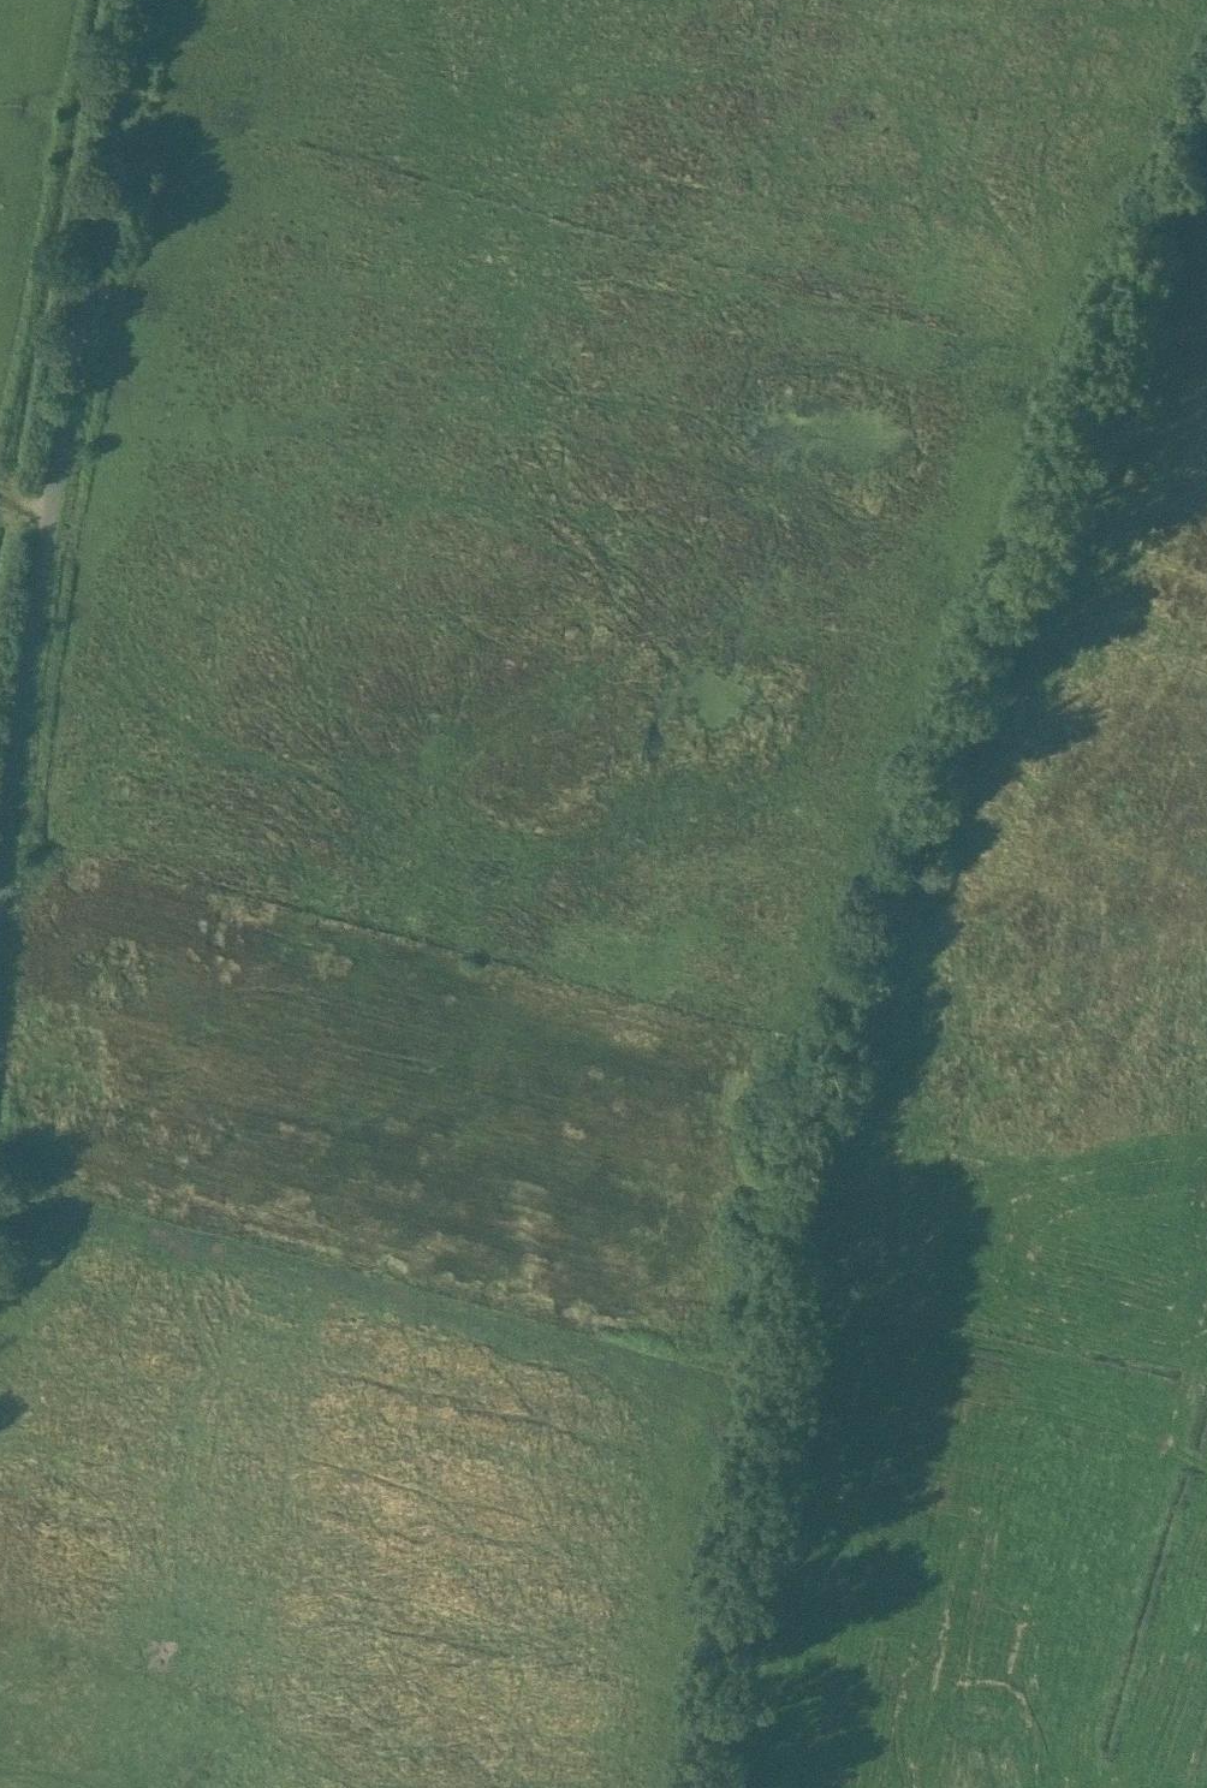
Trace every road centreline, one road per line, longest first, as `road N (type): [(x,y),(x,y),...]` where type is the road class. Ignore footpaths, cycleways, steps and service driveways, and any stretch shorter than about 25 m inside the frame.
road 1 (unclassified): [(143,0),(36,633),(0,915)]

